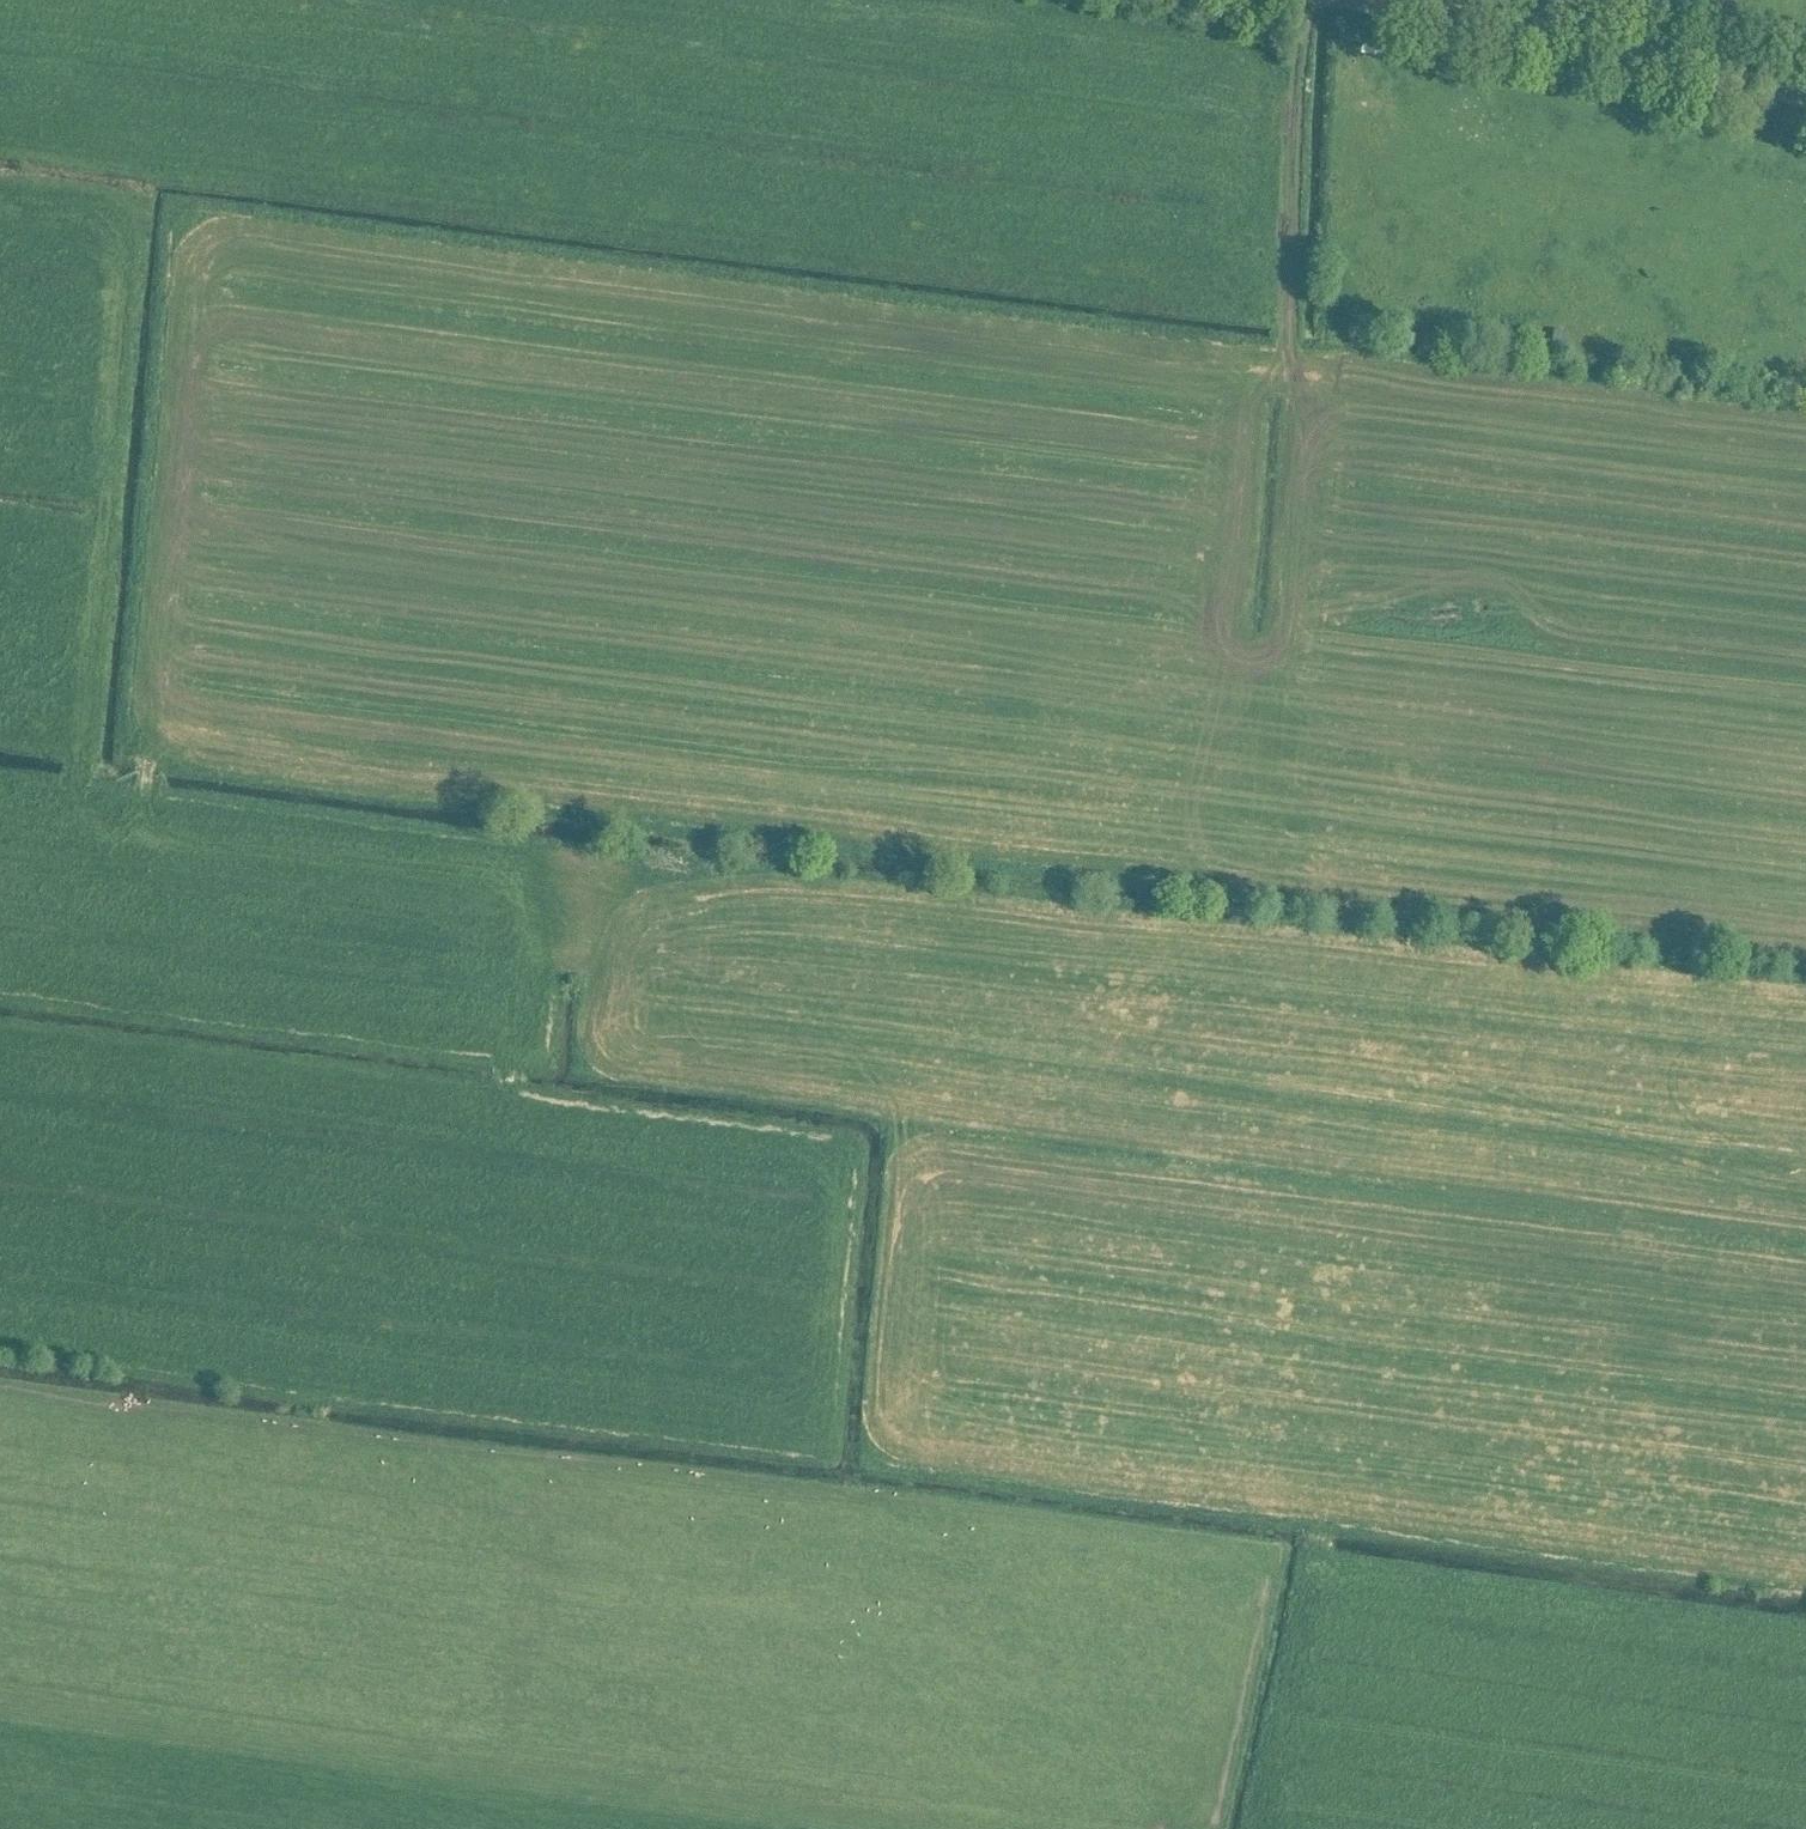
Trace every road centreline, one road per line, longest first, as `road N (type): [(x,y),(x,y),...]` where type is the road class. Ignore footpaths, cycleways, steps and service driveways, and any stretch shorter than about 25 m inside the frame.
road 1 (tertiary): [(1805,85),(1660,46),(1394,0)]

